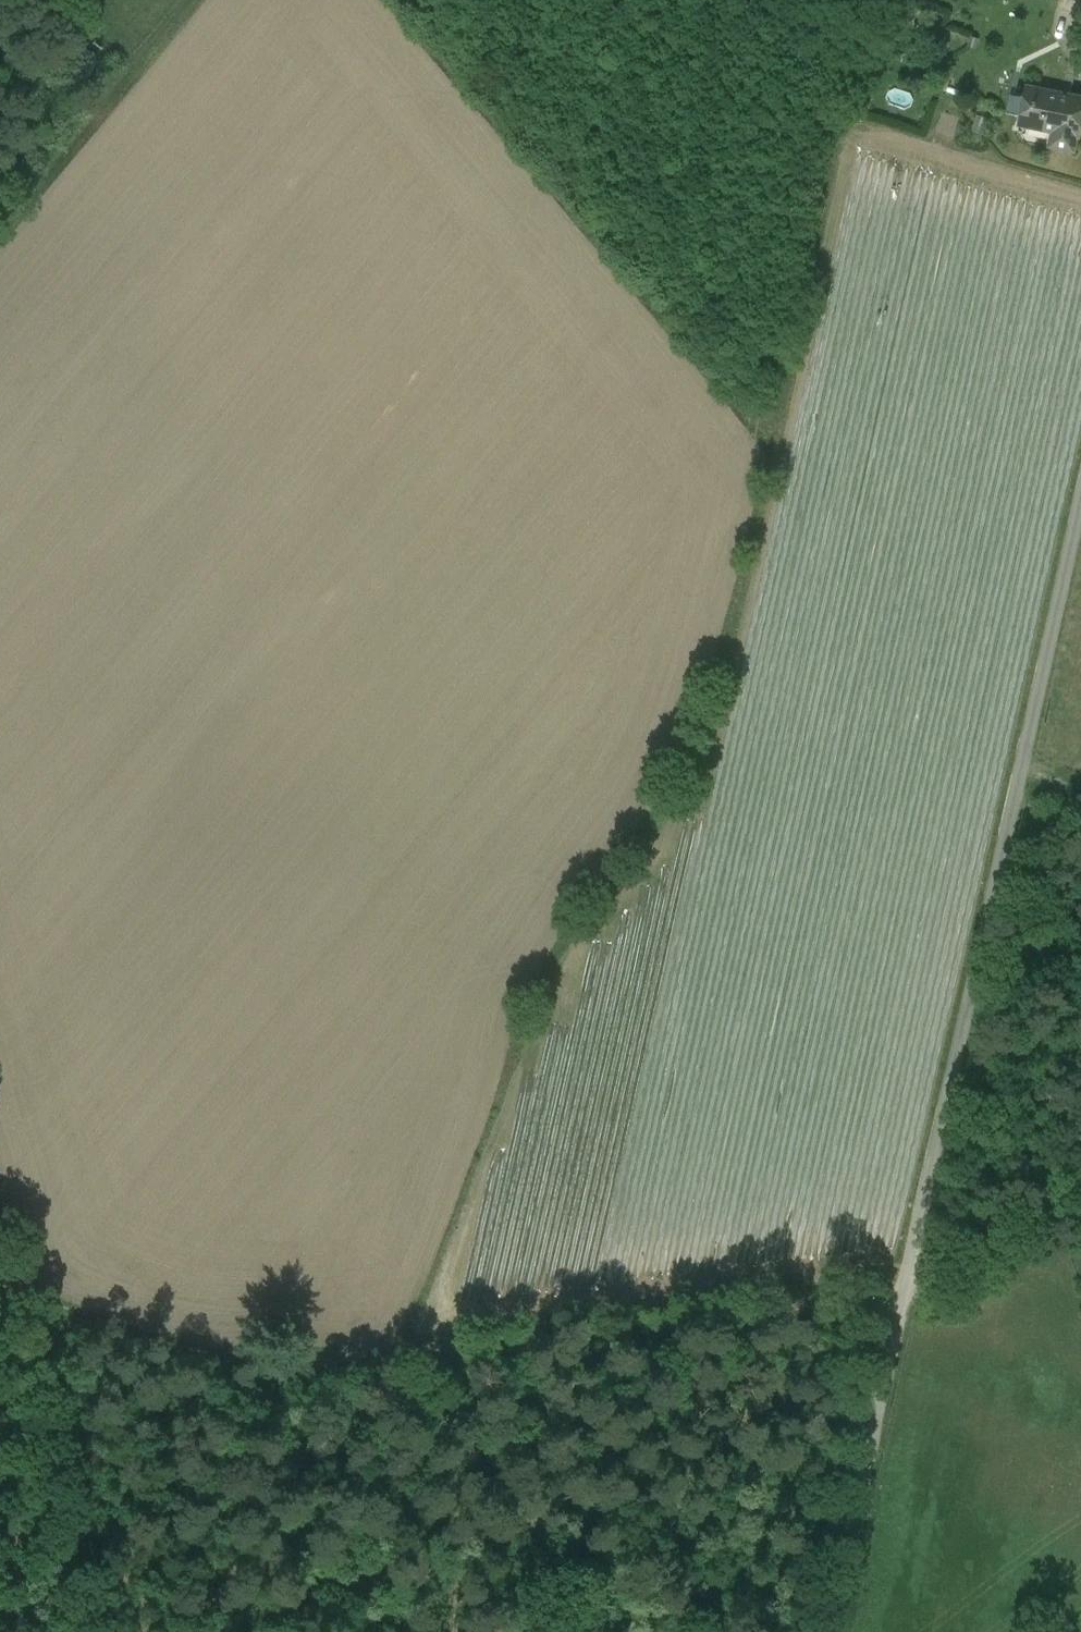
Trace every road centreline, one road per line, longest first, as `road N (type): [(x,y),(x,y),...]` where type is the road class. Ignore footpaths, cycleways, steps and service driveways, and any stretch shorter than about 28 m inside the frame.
road 1 (unclassified): [(908,1285),(1080,510)]
road 2 (unclassified): [(829,1631),(908,1285)]
road 3 (unclassified): [(1080,1212),(981,1261),(908,1285)]

